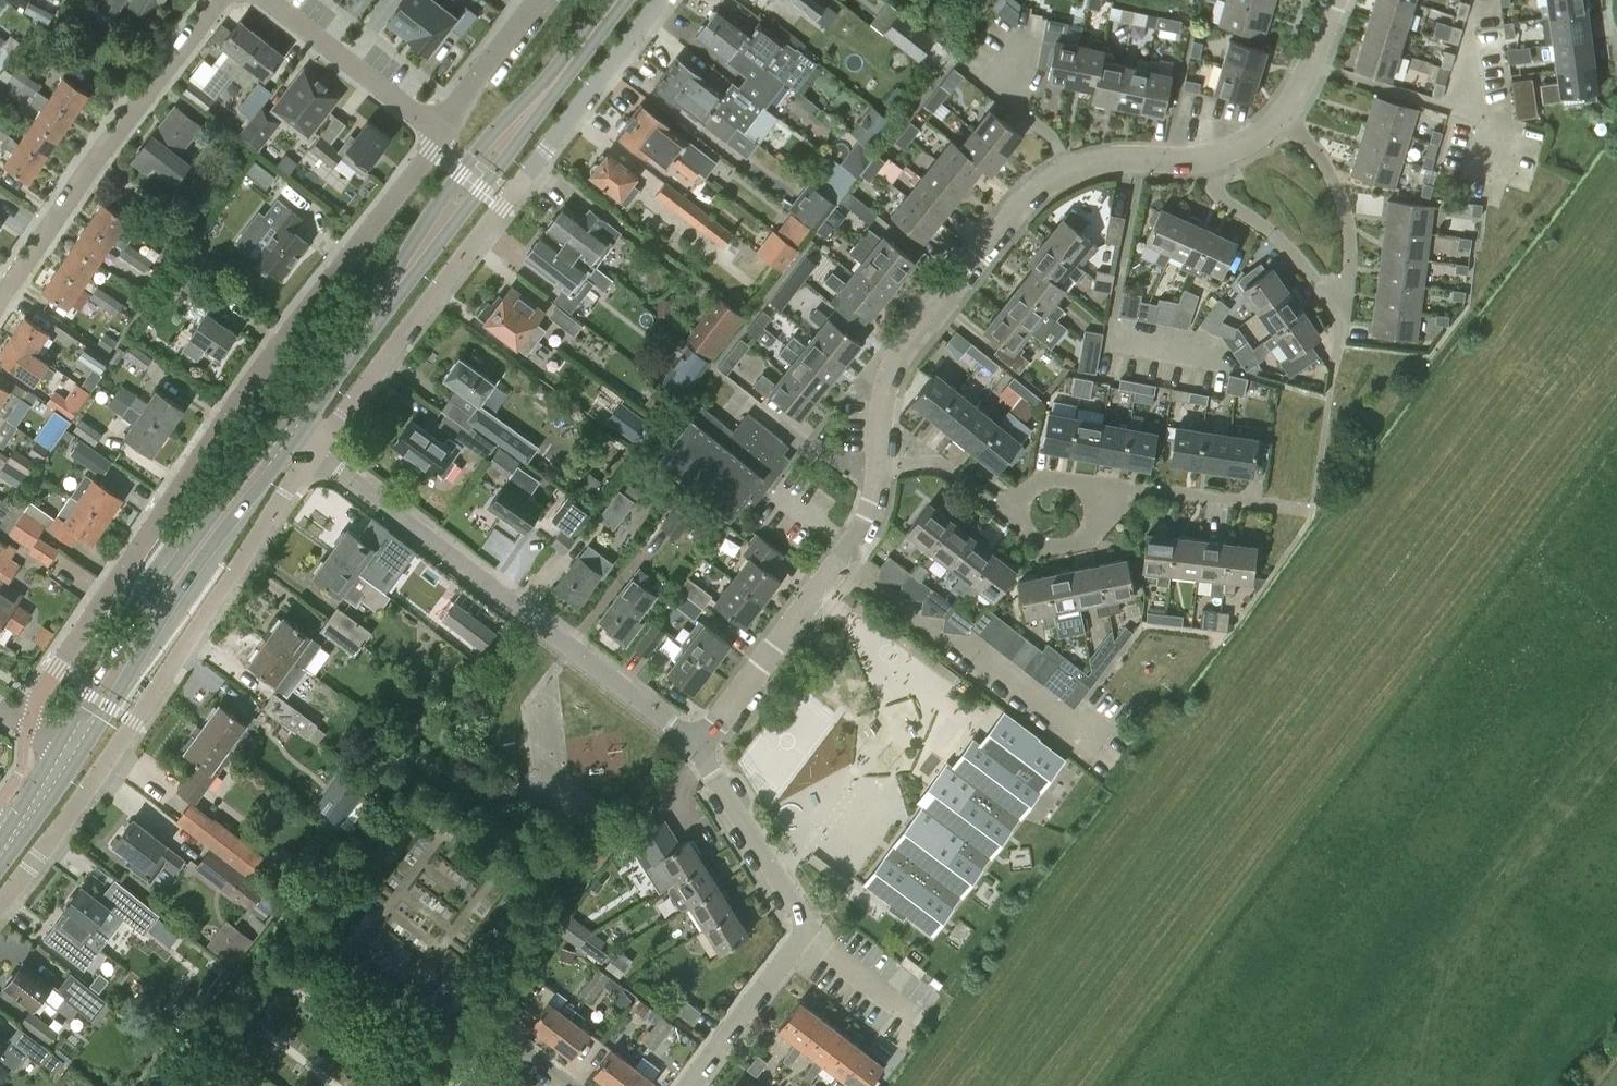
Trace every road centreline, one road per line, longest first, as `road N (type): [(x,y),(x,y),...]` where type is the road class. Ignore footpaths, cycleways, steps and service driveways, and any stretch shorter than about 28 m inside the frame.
road 1 (residential): [(28,724),(49,677),(229,412),(437,134)]
road 2 (residential): [(314,452),(662,0)]
road 3 (residential): [(0,906),(69,820),(314,452)]
road 4 (primary): [(287,433),(616,0)]
road 5 (residential): [(880,467),(889,370),(1021,203),(1065,170),(1111,159),(1202,159)]
road 6 (residential): [(697,744),(314,452)]
road 7 (residential): [(687,1085),(805,927),(697,744)]
road 8 (primary): [(71,750),(170,591),(287,433)]
road 9 (residential): [(0,306),(219,0)]
road 10 (residential): [(697,744),(860,535),(880,467)]
road 11 (residential): [(264,0),(437,134)]
road 12 (residential): [(1202,159),(1220,198),(1290,249),(1325,295),(1346,302)]
road 13 (residential): [(1105,485),(1312,510)]
road 14 (residential): [(1346,302),(1348,240),(1338,193),(1314,152),(1279,116)]
road 15 (residential): [(539,0),(437,134)]
road 16 (residential): [(1105,485),(1094,530),(1070,546),(1044,546),(1009,517)]
road 17 (residential): [(1009,517),(946,467),(880,467)]
road 18 (residential): [(572,1085),(513,1041),(483,1081),(490,1085)]
road 19 (residential): [(1279,116),(1337,0)]

